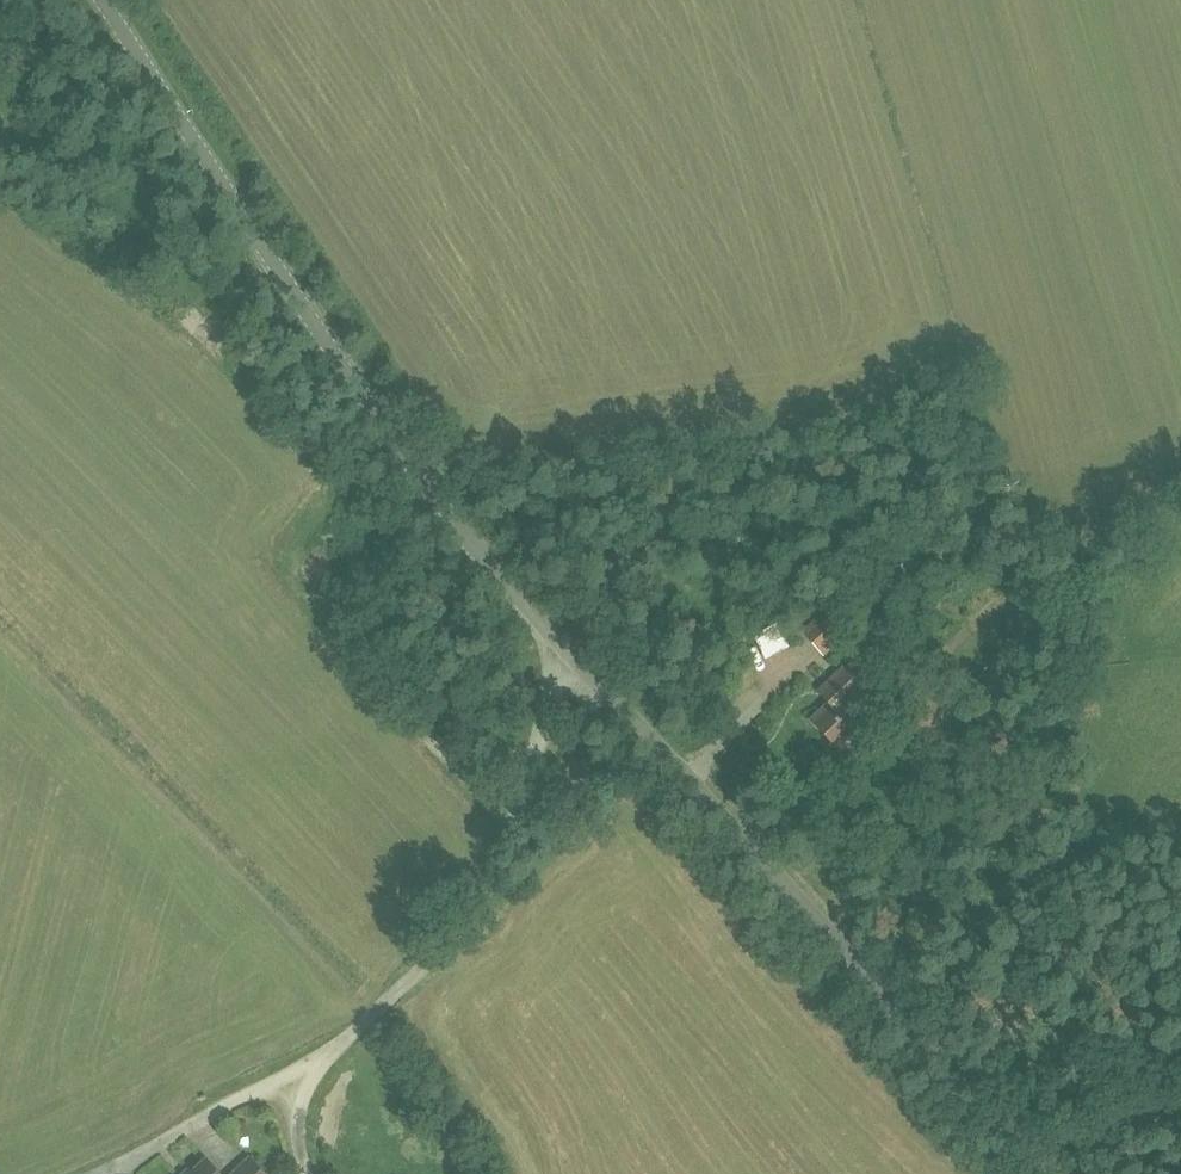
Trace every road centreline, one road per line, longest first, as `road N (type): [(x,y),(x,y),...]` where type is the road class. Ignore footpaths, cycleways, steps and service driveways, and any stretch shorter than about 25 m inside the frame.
road 1 (unclassified): [(1053,1173),(441,508),(99,0)]
road 2 (track): [(561,635),(498,875),(483,900),(410,982),(302,1082),(105,1173)]

